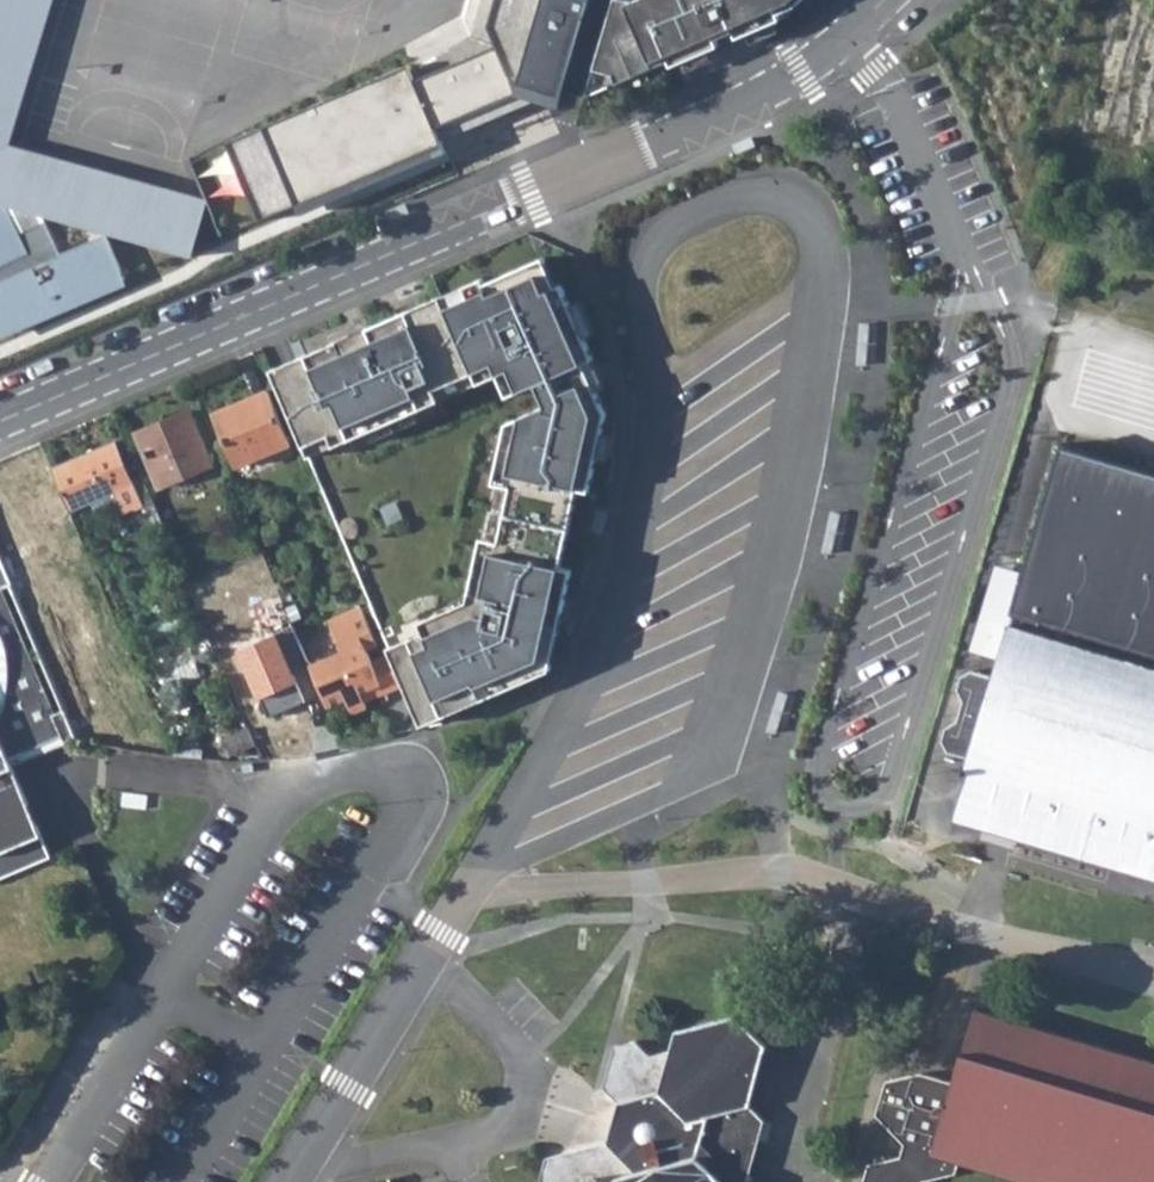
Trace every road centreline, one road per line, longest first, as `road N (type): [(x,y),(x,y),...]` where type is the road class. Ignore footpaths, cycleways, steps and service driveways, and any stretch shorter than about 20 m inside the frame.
road 1 (residential): [(482,869),(577,685),(622,570),(649,421),(633,252),(658,229),(768,187),(795,191),(813,213),(823,254),(821,293),(784,520),(736,693),(704,770),(516,860)]
road 2 (residential): [(887,0),(803,72),(743,107),(0,422)]
road 3 (residential): [(292,1181),(482,869)]

